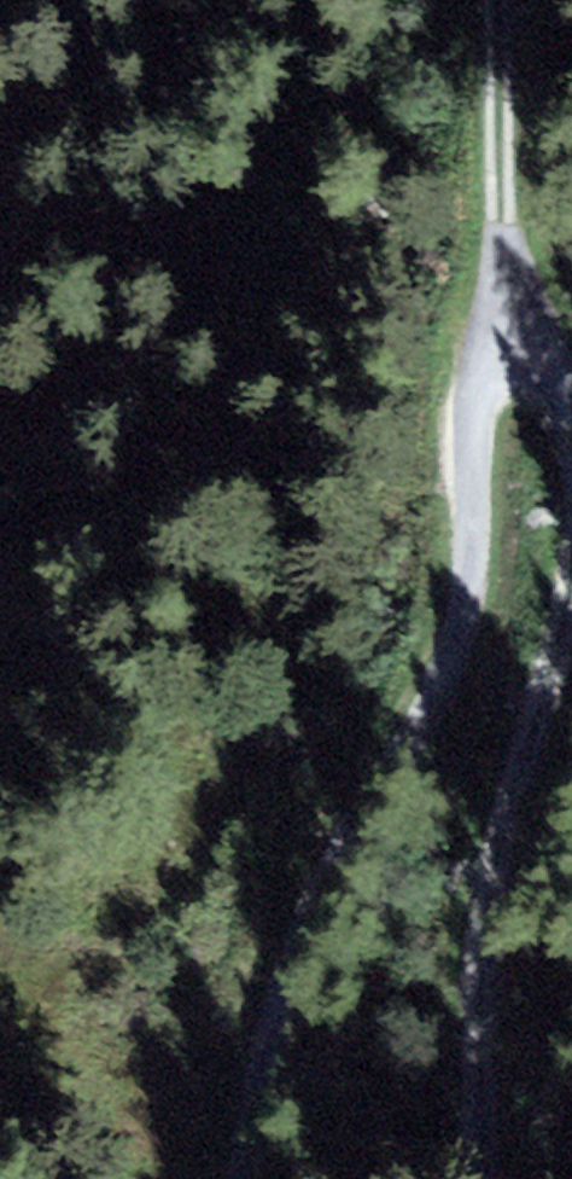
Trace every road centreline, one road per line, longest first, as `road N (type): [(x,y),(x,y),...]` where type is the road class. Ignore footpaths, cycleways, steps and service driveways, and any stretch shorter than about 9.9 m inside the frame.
road 1 (track): [(415,698),(442,660),(460,611),(457,323),(483,298),(511,295),(540,316),(556,364),(553,452),(571,556)]
road 2 (track): [(571,586),(564,645),(486,855),(474,963),(486,1178)]
road 3 (unclassified): [(237,1178),(251,1034),(278,936),(415,698)]
road 4 (track): [(511,295),(482,0)]

